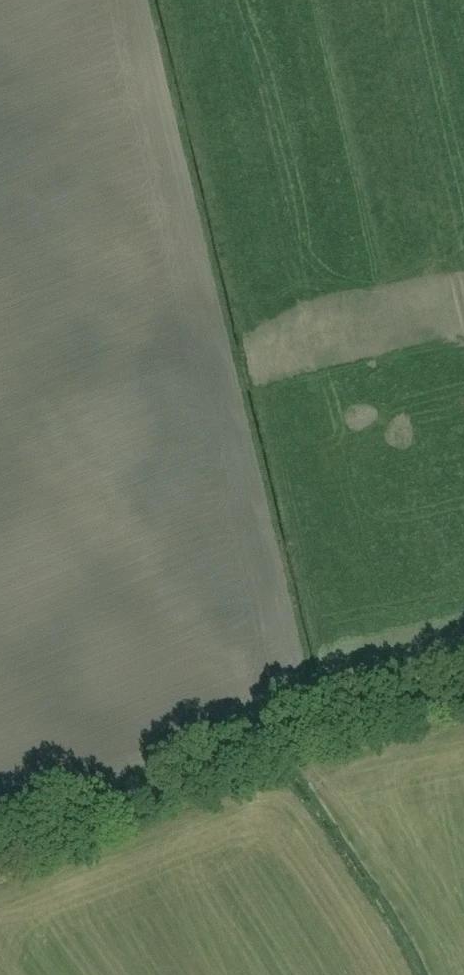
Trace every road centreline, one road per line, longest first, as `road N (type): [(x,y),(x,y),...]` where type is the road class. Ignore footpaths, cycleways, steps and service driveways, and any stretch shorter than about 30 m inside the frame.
road 1 (unclassified): [(0,857),(285,746),(463,697)]

